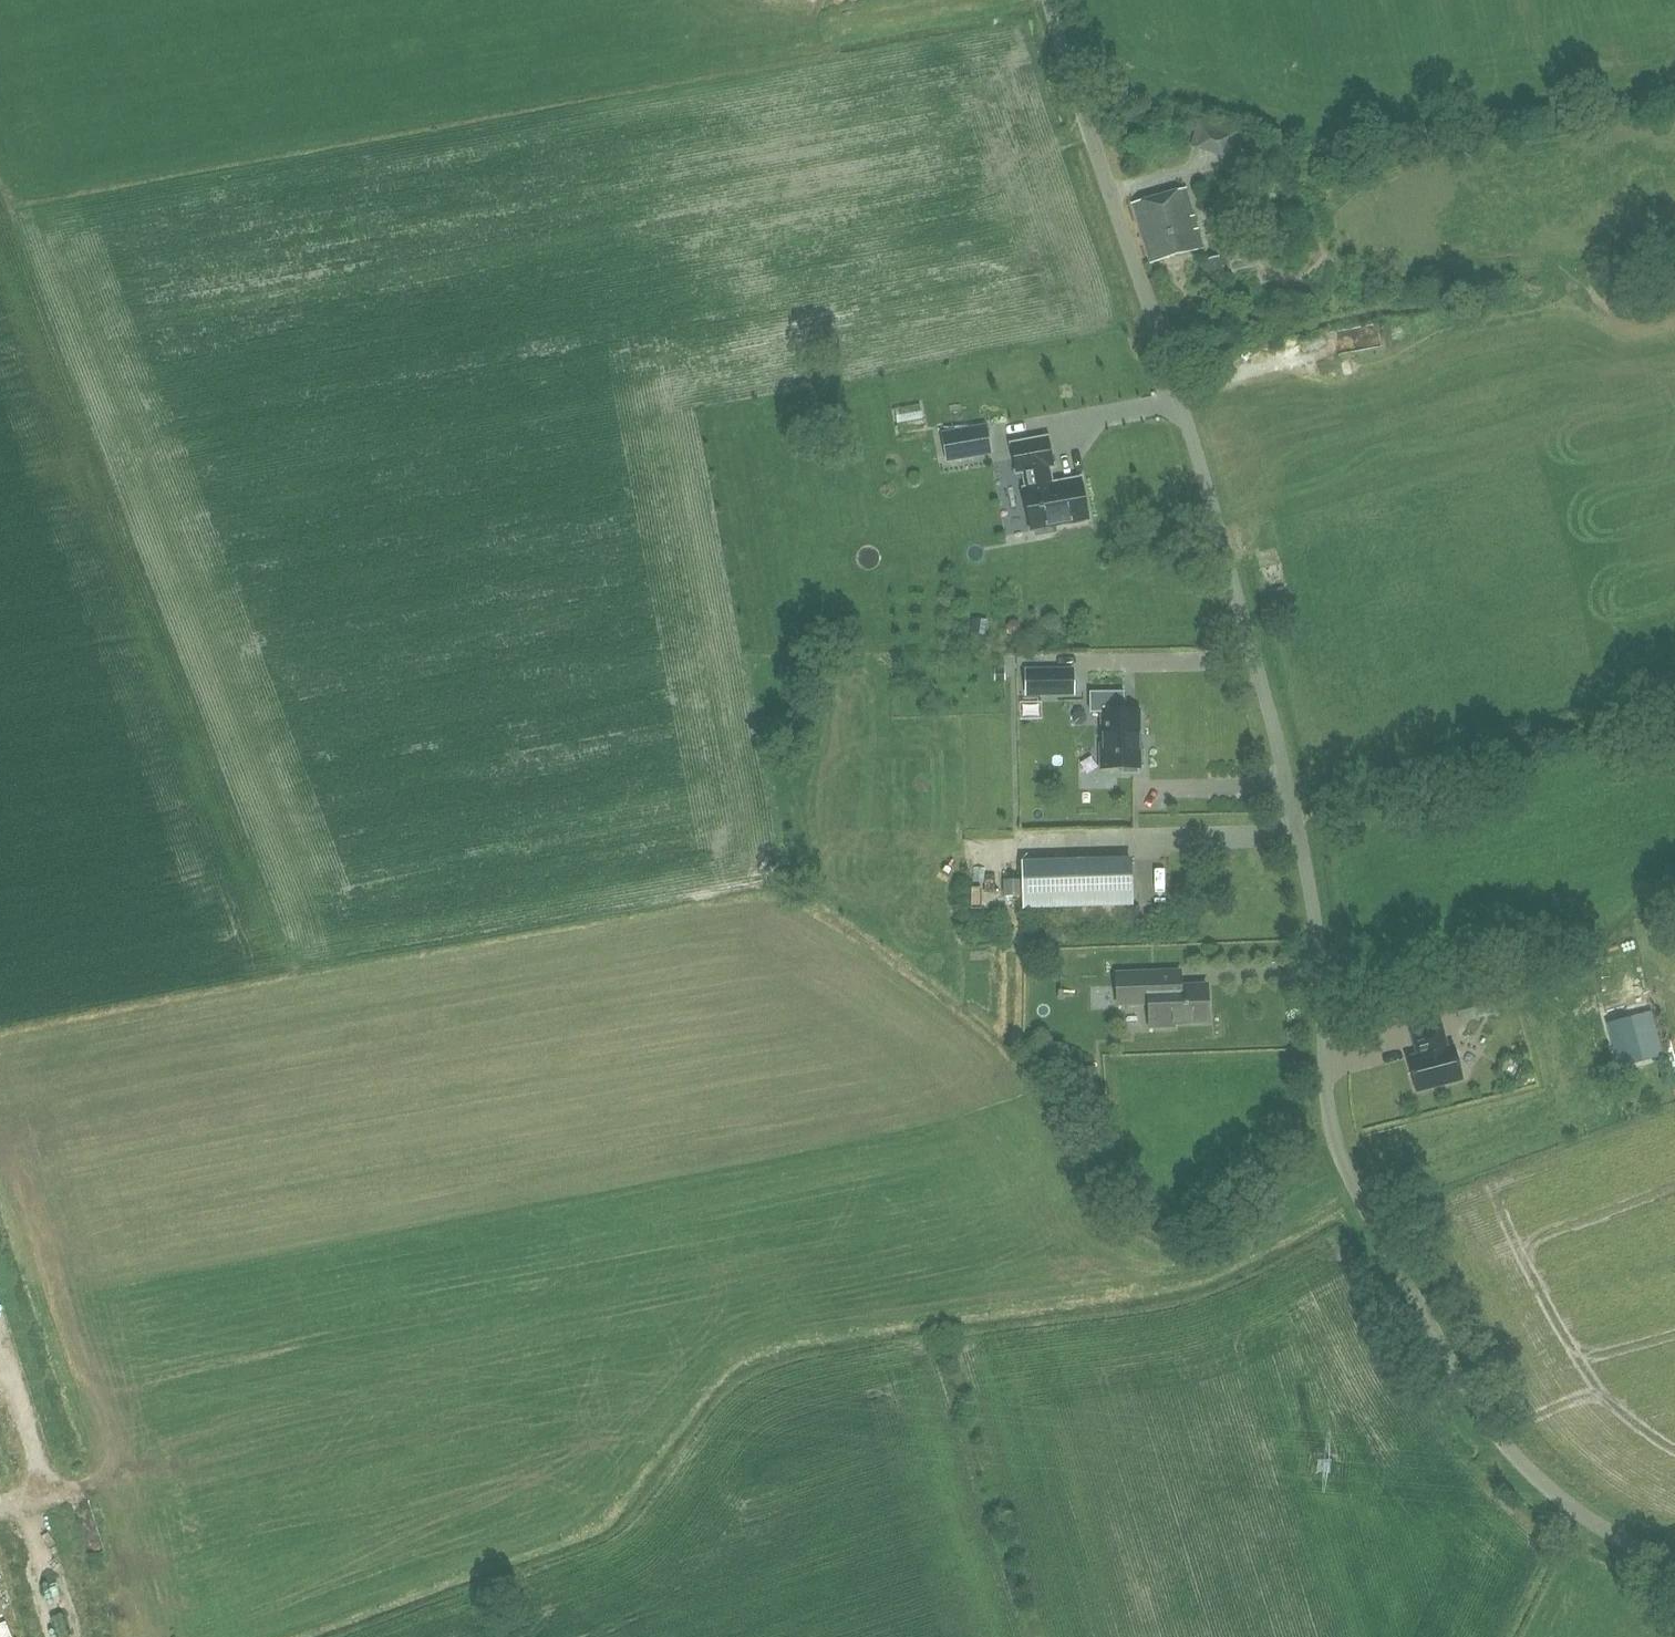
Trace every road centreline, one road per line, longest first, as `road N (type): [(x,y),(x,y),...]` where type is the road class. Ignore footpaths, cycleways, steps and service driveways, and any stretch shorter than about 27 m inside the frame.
road 1 (unclassified): [(1674,1569),(1576,1515),(1514,1462),(1460,1389),(1353,1180),(1325,1074),(1316,918),(1249,629),(1049,0)]

